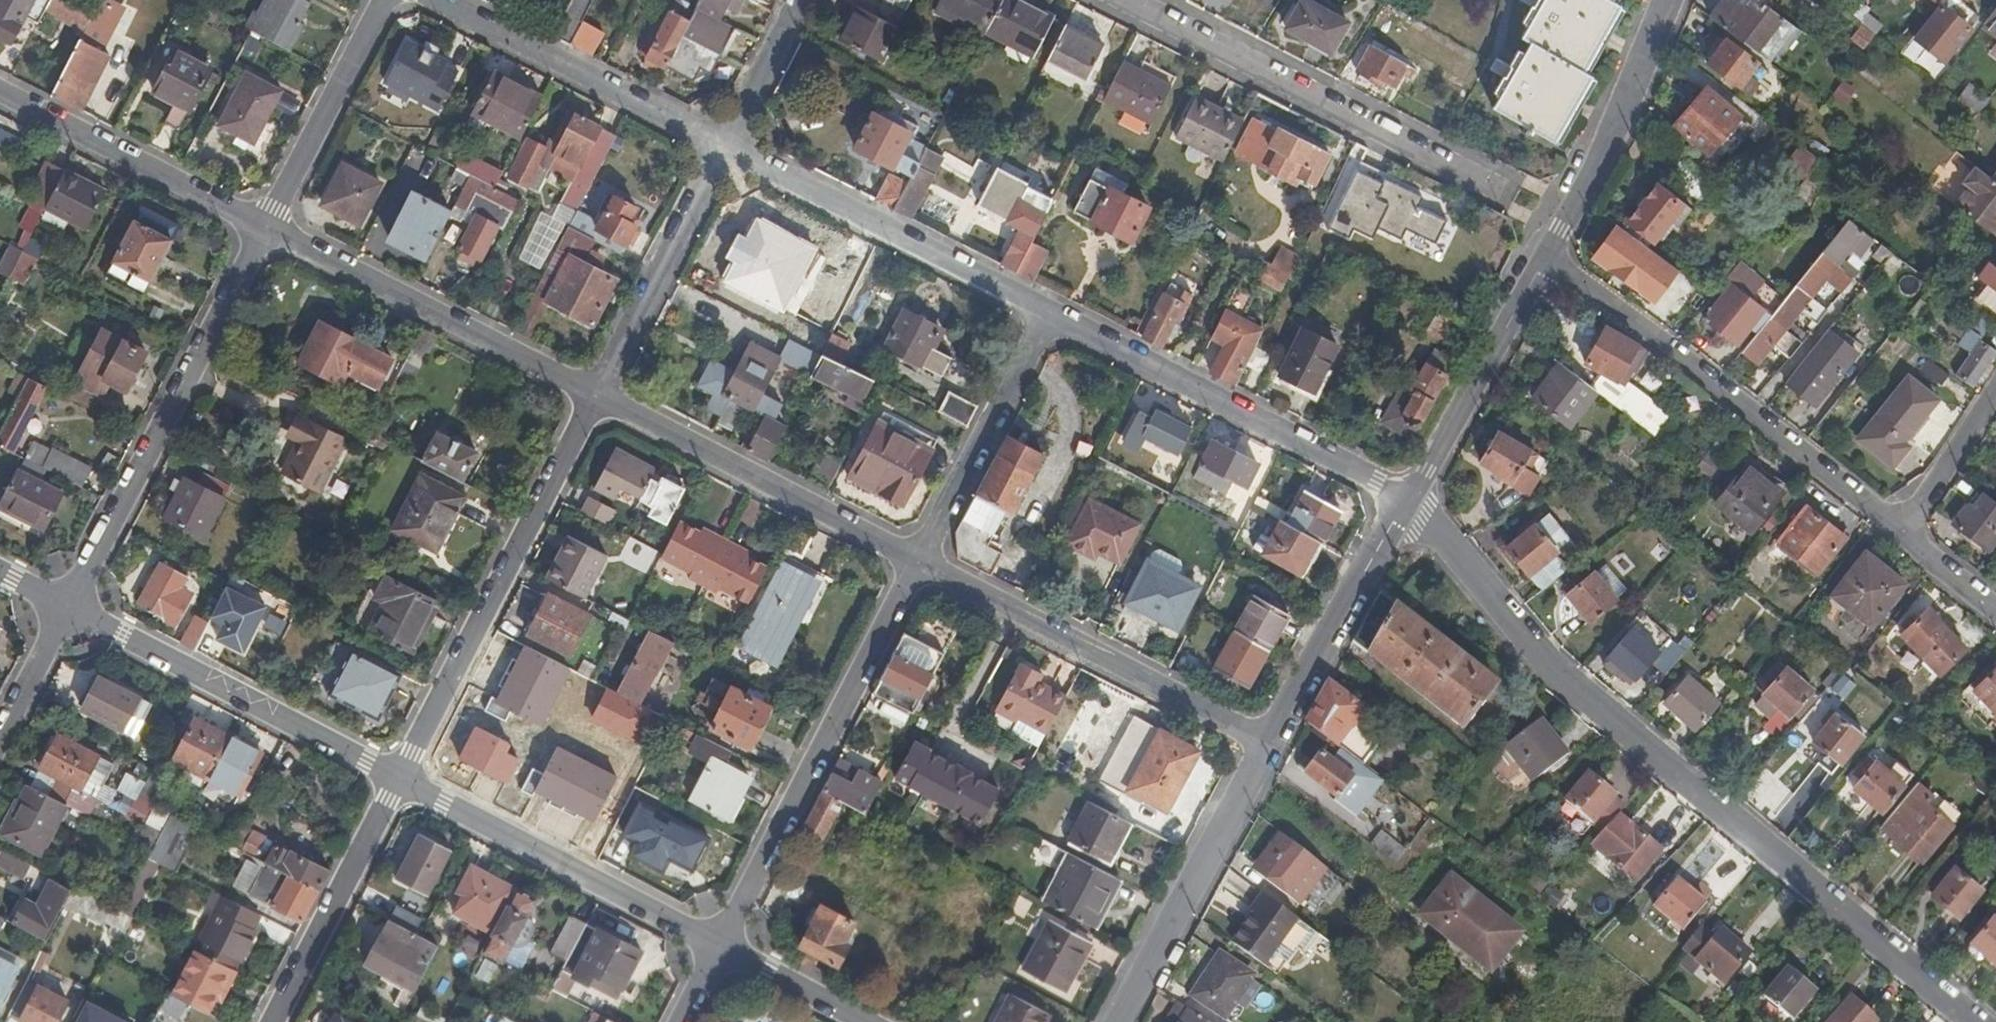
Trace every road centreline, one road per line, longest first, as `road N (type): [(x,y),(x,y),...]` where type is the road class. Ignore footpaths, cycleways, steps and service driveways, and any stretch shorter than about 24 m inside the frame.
road 1 (residential): [(1974,1021),(1568,683),(1407,504)]
road 2 (residential): [(1545,264),(1664,343),(1897,527)]
road 3 (residential): [(1125,0),(1515,192)]
road 4 (residential): [(715,946),(910,562)]
road 5 (residential): [(398,779),(589,395)]
road 6 (residential): [(68,608),(266,229)]
road 7 (residential): [(1407,504),(1342,460),(1038,310)]
road 8 (residential): [(1267,740),(910,562)]
road 9 (residential): [(398,779),(68,608)]
road 10 (residential): [(1038,310),(716,142)]
road 11 (residential): [(589,395),(266,229)]
road 12 (residential): [(910,562),(589,395)]
road 13 (residential): [(715,946),(398,779)]
road 14 (unclassified): [(1115,1021),(1267,740)]
road 15 (residential): [(716,142),(439,0)]
road 16 (residential): [(266,229),(0,92)]
road 17 (unclassified): [(1668,0),(1545,264)]
road 18 (residential): [(589,395),(716,142)]
road 19 (residential): [(910,562),(1038,310)]
road 20 (unclassified): [(1545,264),(1407,504)]
road 21 (unclassified): [(1407,504),(1267,740)]
road 22 (residential): [(274,1021),(398,779)]
road 23 (residential): [(266,229),(385,0)]
road 24 (residential): [(1897,527),(1995,387)]
road 25 (residential): [(866,1021),(715,946)]
road 26 (residential): [(716,142),(788,0)]
road 27 (residential): [(0,750),(68,608)]
road 28 (residential): [(1897,527),(1995,608)]

